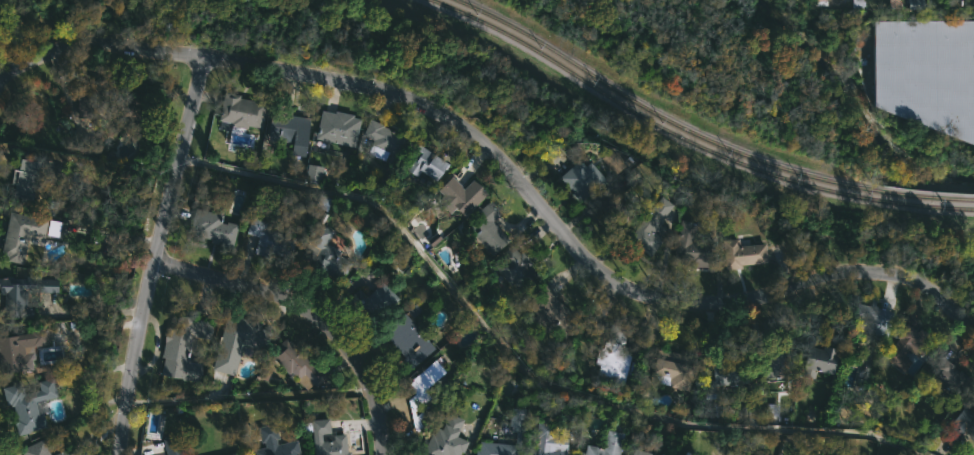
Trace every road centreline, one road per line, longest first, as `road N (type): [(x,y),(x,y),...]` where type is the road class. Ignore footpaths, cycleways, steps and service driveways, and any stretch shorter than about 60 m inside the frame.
road 1 (residential): [(973,320),(926,285),(868,271),(728,301),(650,298),(569,245),(467,130),(391,88),(201,57),(82,51),(30,63),(0,85)]
road 2 (residential): [(201,57),(119,454)]
road 3 (residential): [(384,454),(369,380),(330,326),(266,294),(153,264)]

